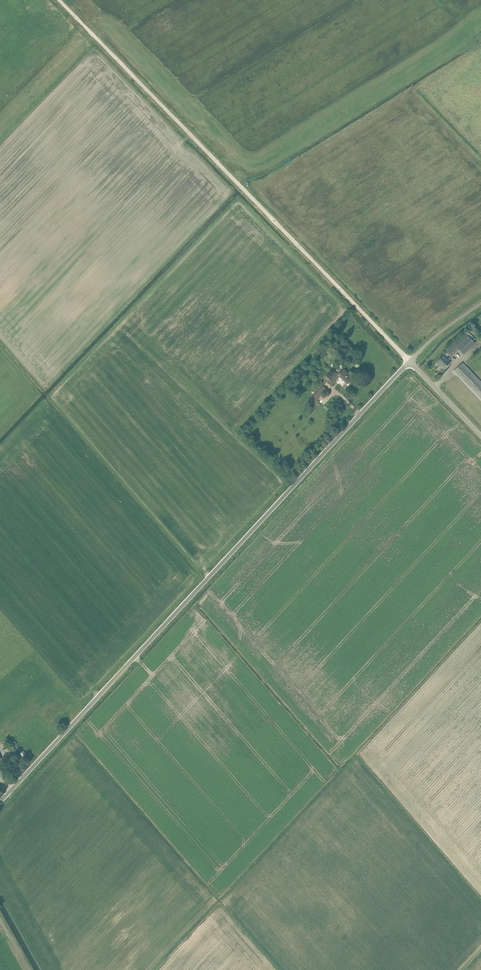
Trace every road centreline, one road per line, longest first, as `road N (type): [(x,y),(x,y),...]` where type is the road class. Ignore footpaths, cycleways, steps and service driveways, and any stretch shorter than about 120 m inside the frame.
road 1 (unclassified): [(0,801),(410,362)]
road 2 (track): [(410,362),(59,0)]

